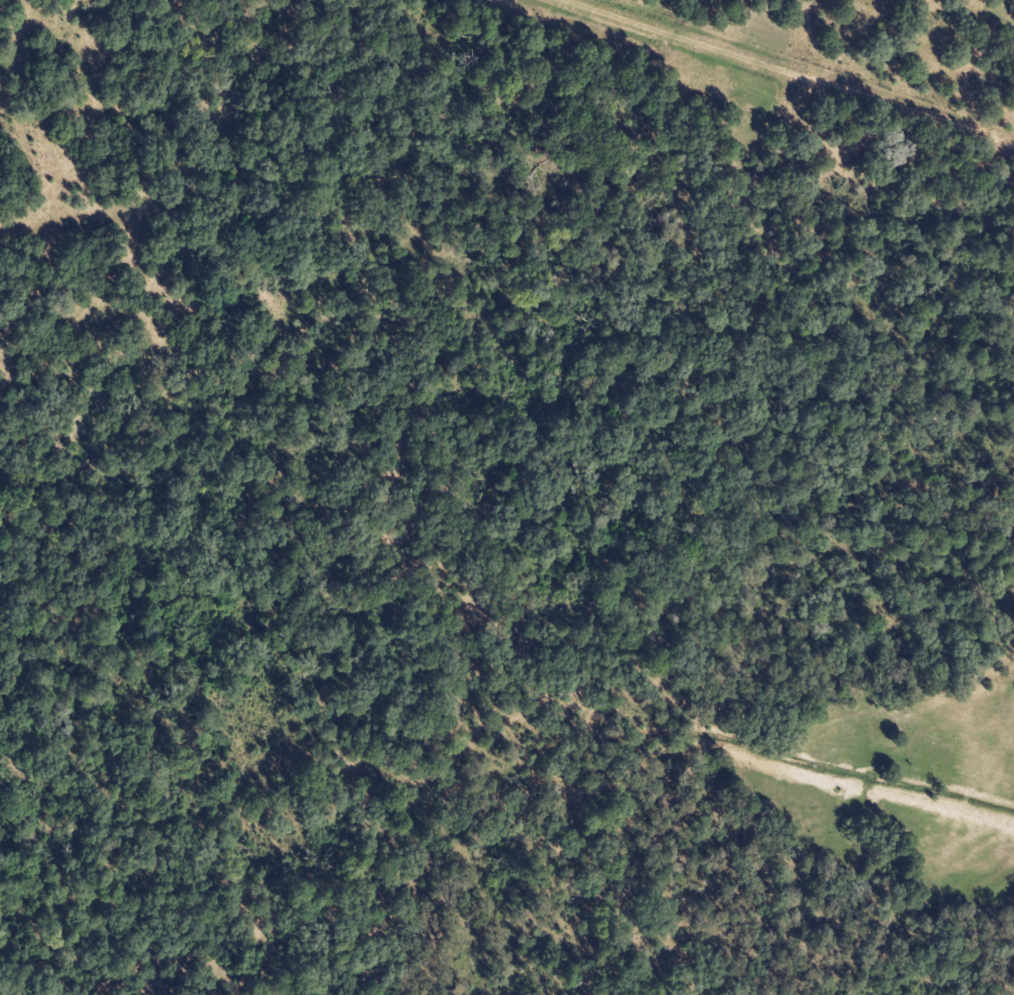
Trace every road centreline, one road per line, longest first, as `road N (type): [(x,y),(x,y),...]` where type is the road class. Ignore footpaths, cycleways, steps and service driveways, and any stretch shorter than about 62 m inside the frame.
road 1 (residential): [(1013,143),(571,0)]

